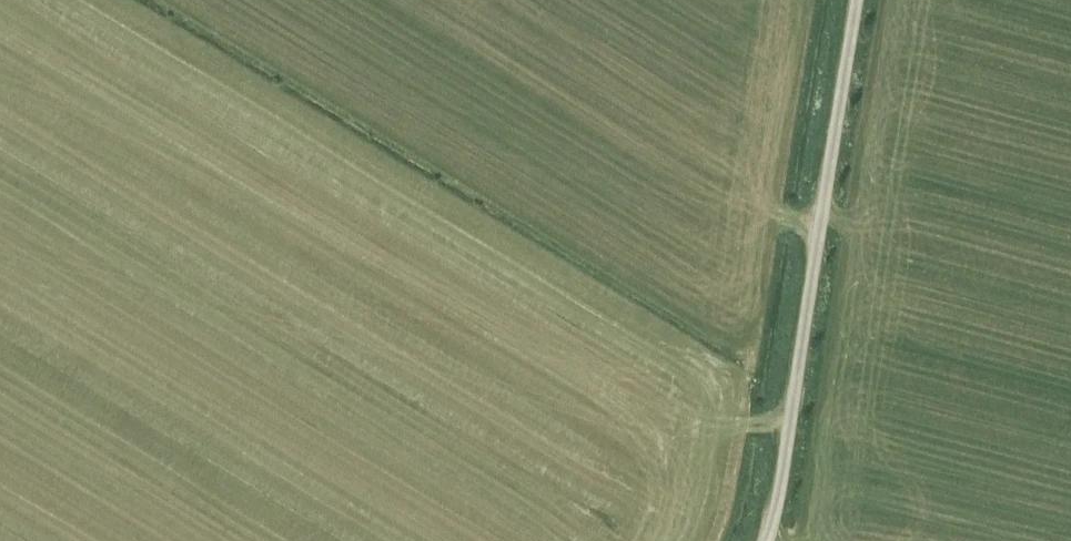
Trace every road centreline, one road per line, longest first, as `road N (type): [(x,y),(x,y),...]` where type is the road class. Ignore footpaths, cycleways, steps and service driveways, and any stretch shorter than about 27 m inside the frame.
road 1 (unclassified): [(767,540),(862,0)]

